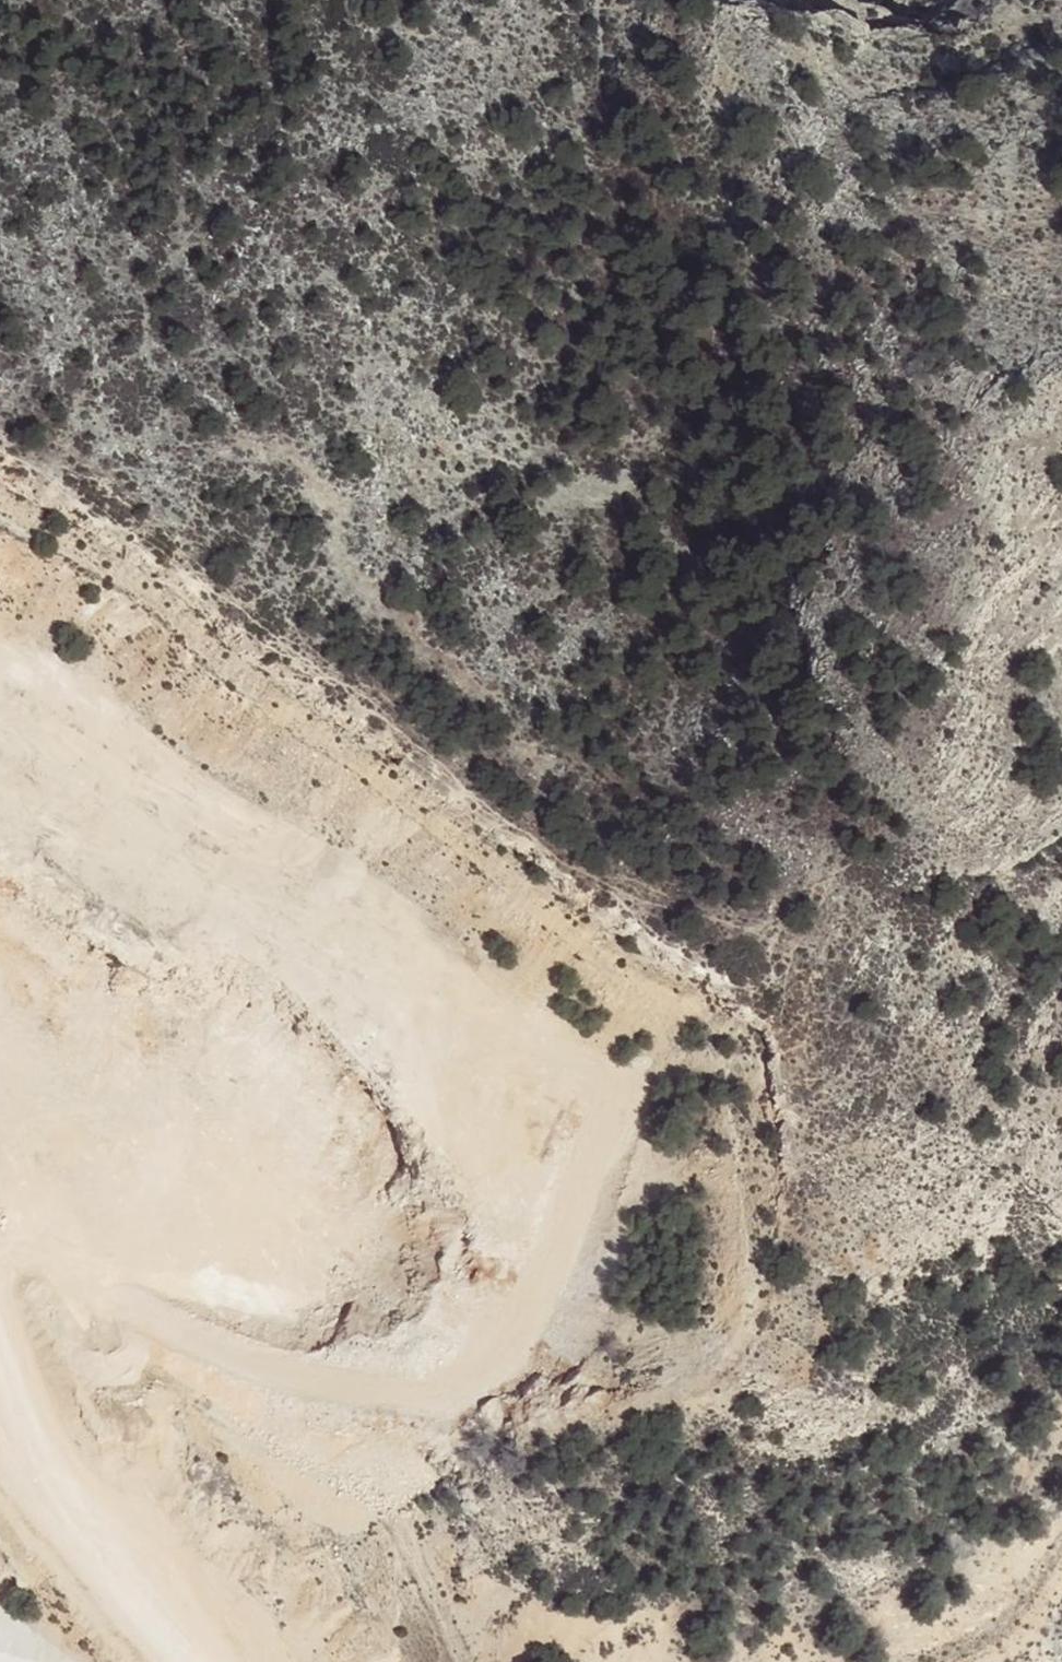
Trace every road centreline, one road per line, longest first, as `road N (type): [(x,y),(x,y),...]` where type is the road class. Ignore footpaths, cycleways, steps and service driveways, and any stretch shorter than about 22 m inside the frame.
road 1 (track): [(0,1258),(59,1263),(210,1352),(411,1398),(454,1391),(494,1363),(591,1145),(592,1111),(579,1090),(0,672)]
road 2 (track): [(185,1661),(111,1576),(39,1461),(0,1358)]

